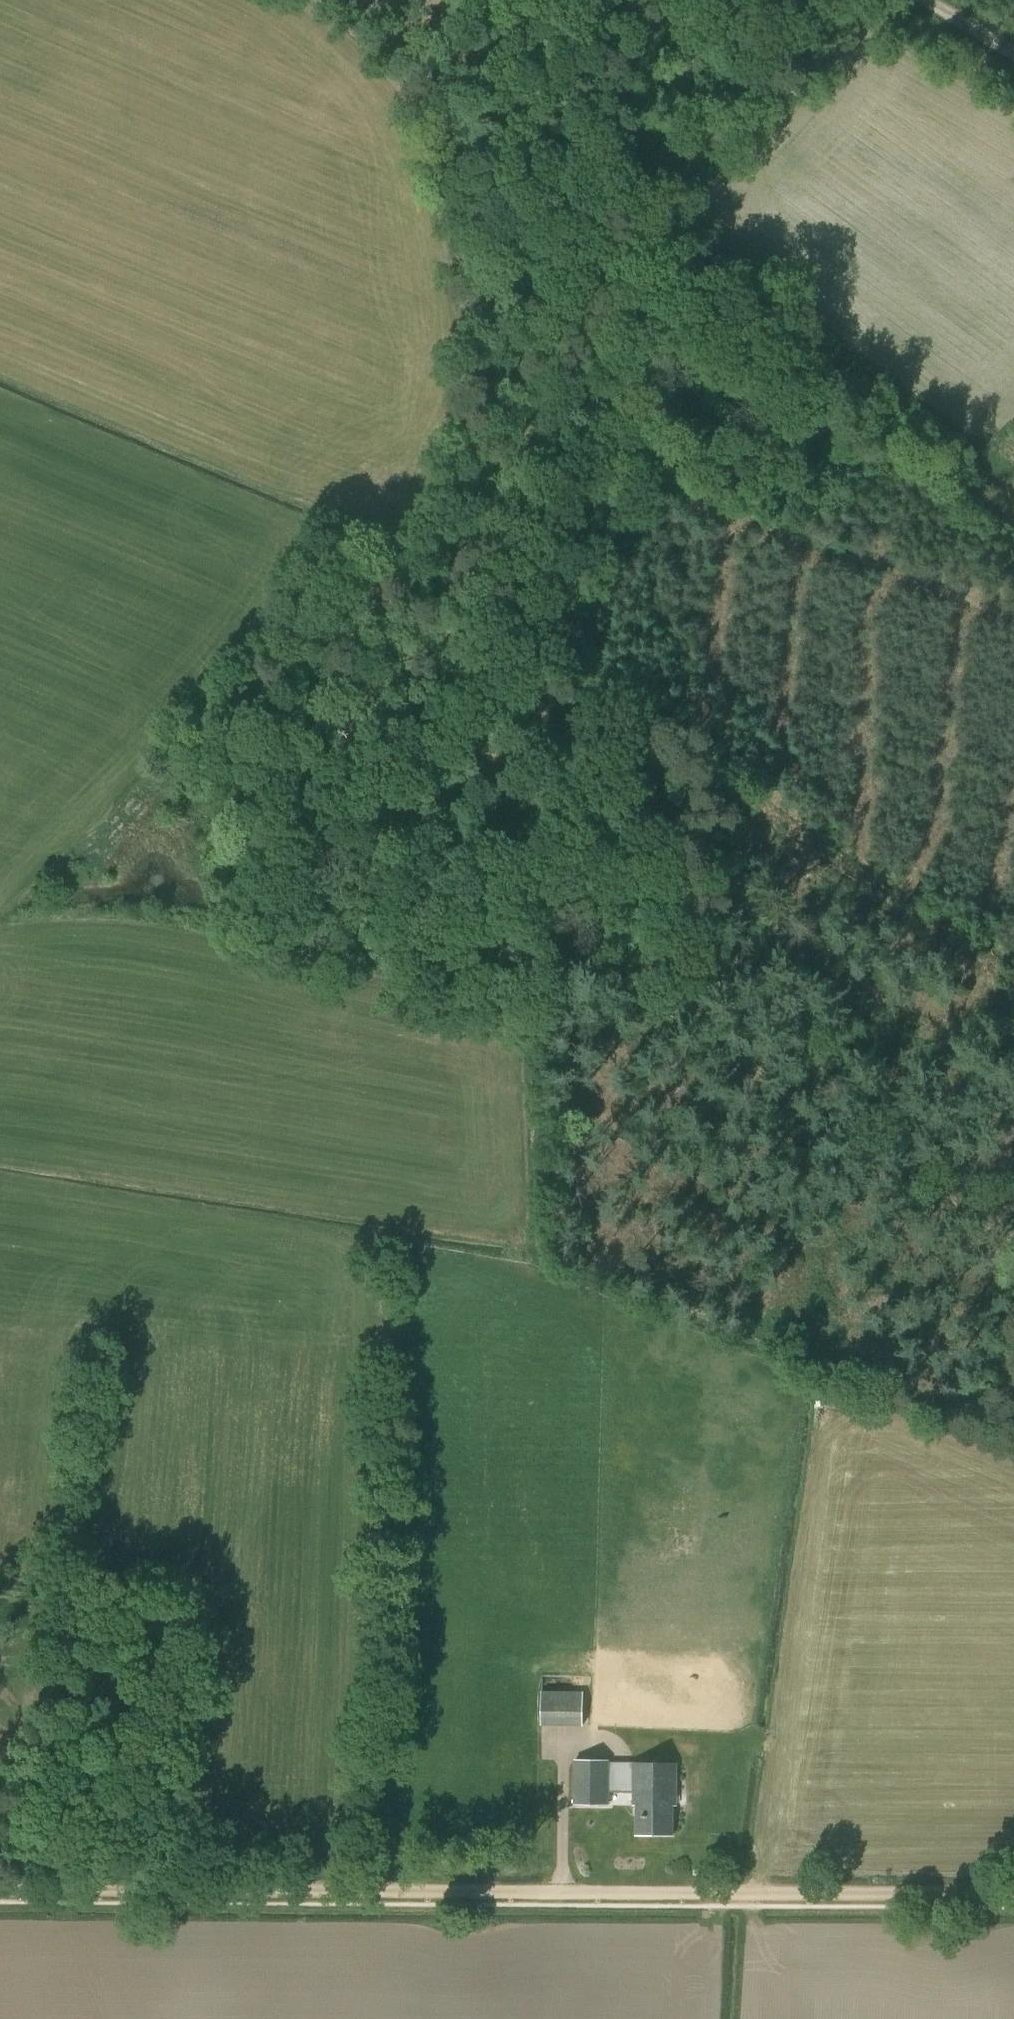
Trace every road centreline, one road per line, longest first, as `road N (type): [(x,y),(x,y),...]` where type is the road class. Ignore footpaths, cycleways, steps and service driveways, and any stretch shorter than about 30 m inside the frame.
road 1 (track): [(0,1891),(1013,1895)]
road 2 (track): [(1013,67),(900,0)]

